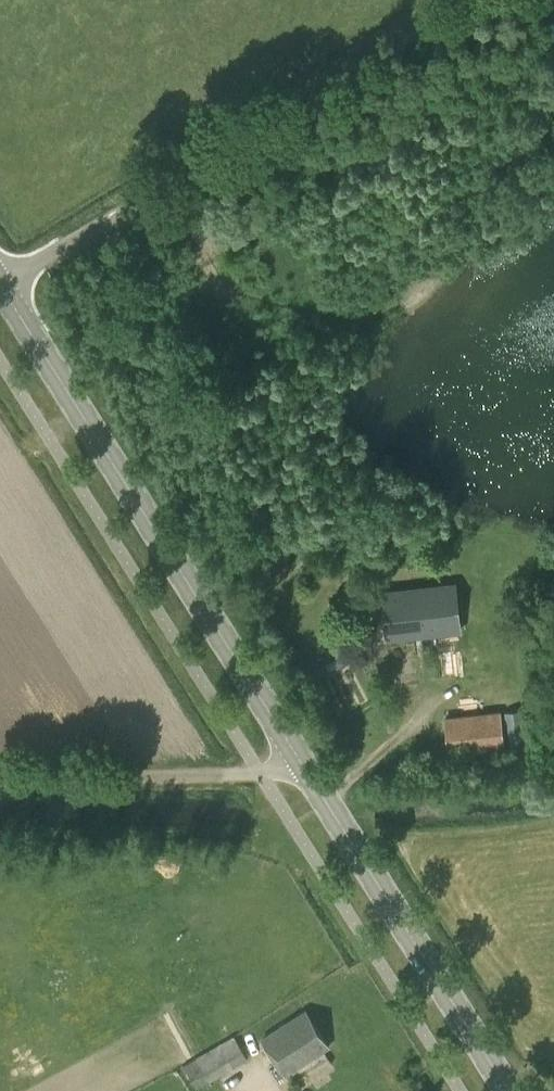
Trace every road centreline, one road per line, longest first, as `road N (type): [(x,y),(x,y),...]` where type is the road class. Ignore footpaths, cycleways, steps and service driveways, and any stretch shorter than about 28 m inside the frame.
road 1 (secondary): [(516,1090),(0,285)]
road 2 (unclassified): [(0,285),(469,0)]

